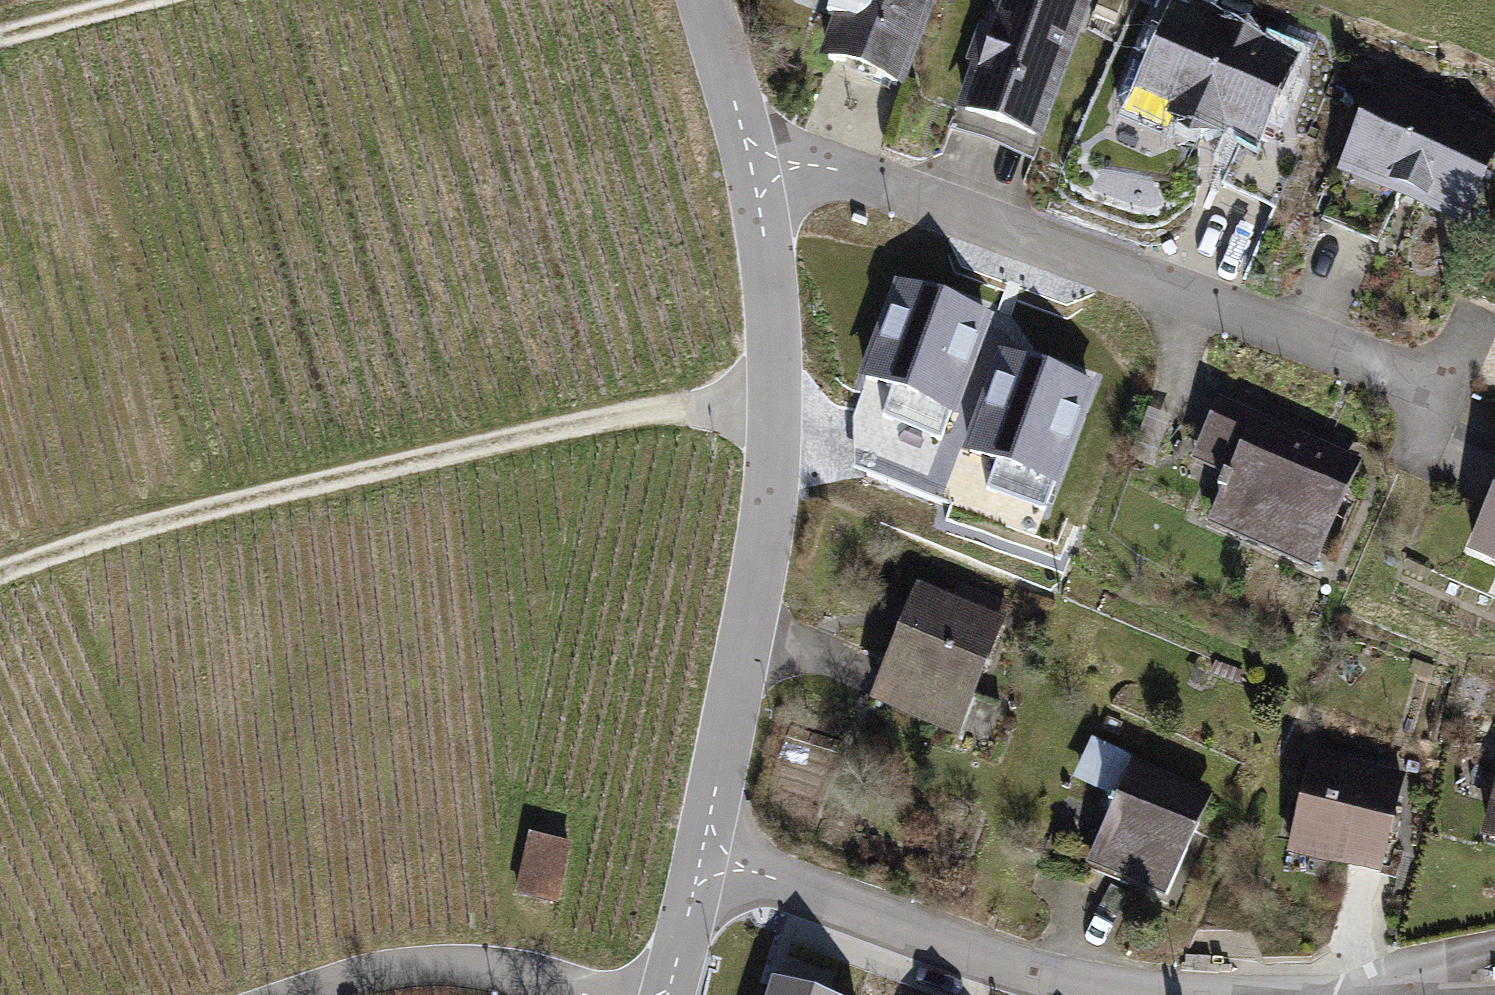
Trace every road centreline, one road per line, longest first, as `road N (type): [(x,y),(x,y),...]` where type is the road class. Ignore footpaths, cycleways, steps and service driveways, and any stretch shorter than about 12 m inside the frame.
road 1 (track): [(778,383),(287,487),(0,574)]
road 2 (residential): [(742,148),(778,383),(773,513),(699,859)]
road 3 (residential): [(1419,392),(742,148)]
road 4 (residential): [(1094,994),(699,859)]
road 5 (residential): [(310,994),(381,971),(501,966),(620,994)]
road 6 (residential): [(699,0),(742,148)]
road 7 (track): [(141,0),(0,36)]
road 8 (residential): [(699,859),(669,994)]

